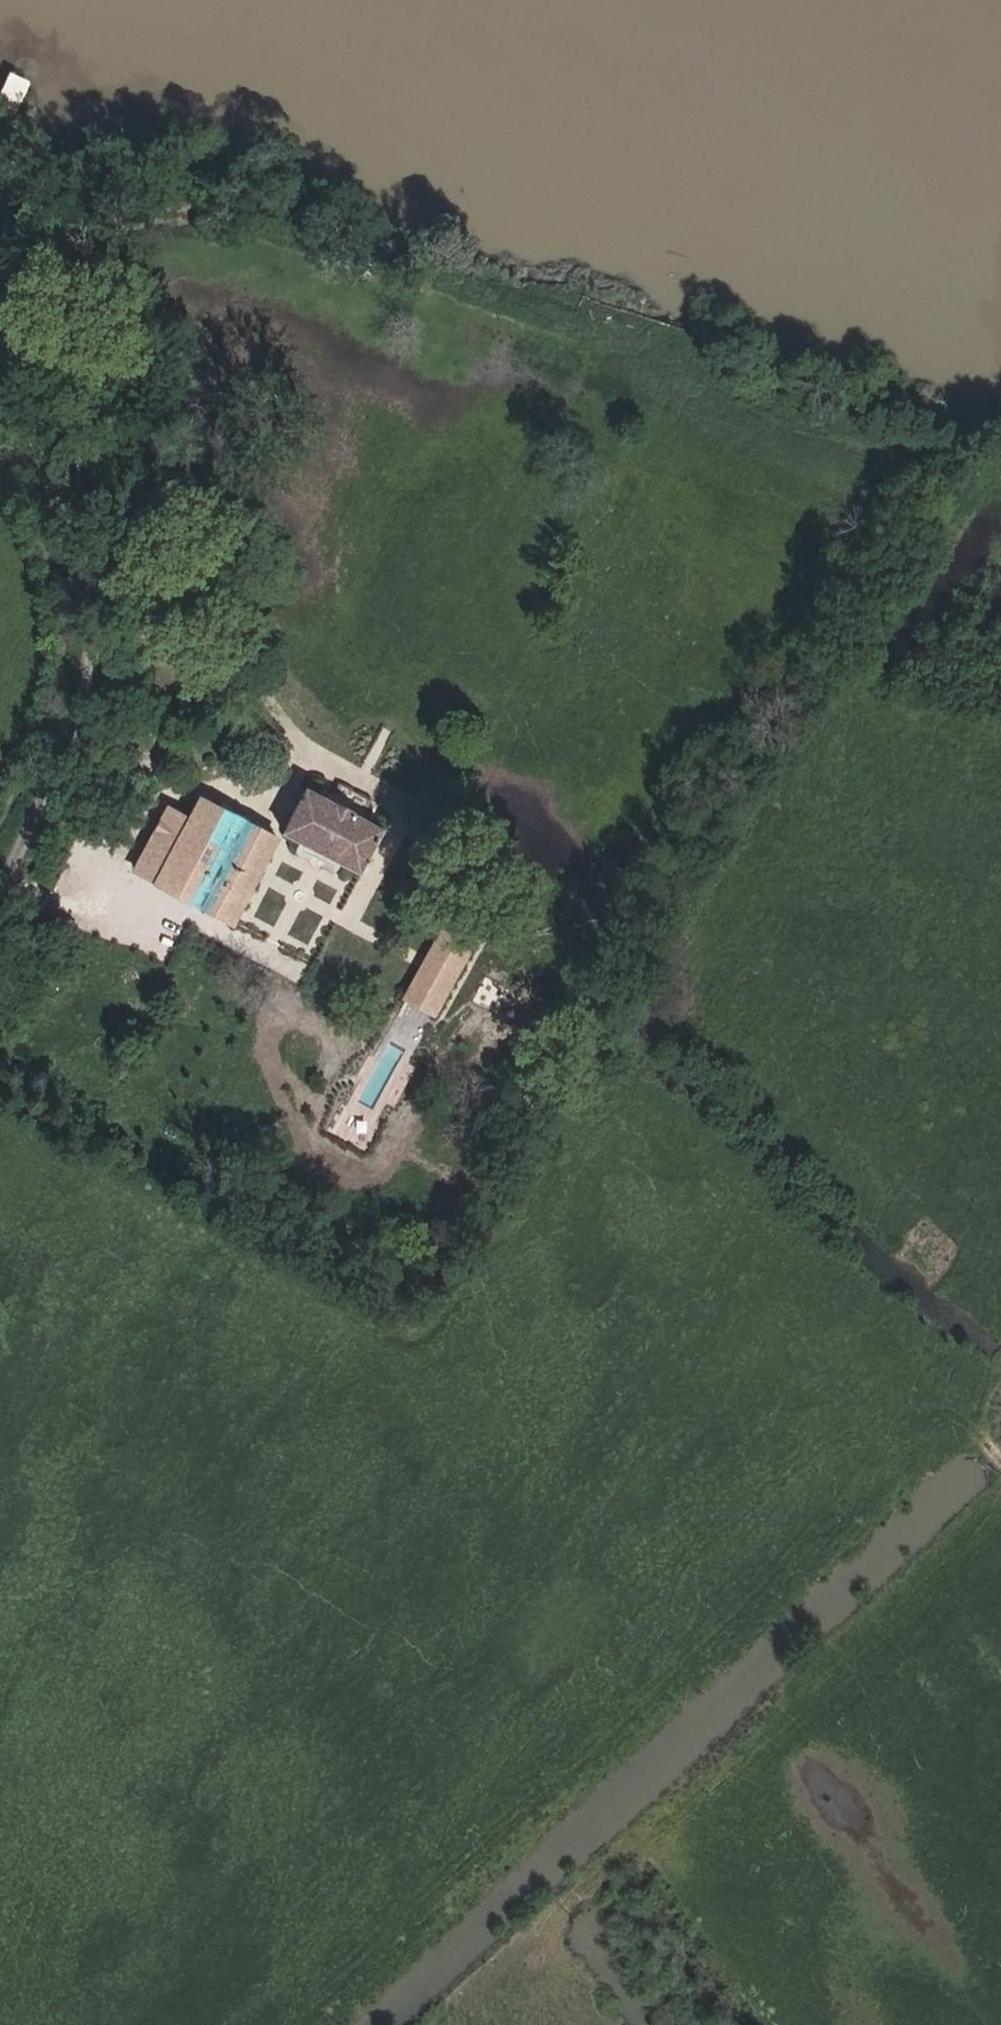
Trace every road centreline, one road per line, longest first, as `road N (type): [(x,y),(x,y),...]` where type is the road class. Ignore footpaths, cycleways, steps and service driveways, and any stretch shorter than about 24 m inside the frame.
road 1 (unclassified): [(0,877),(90,644),(0,328)]

